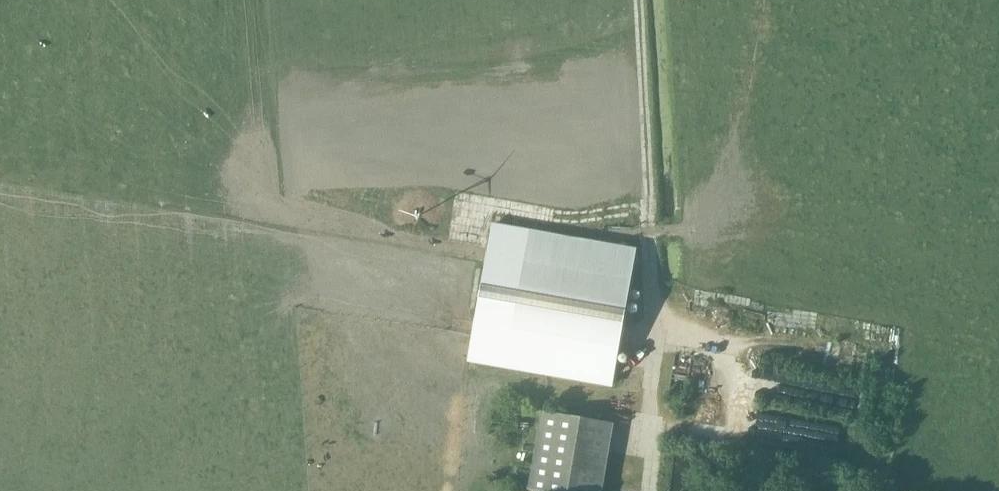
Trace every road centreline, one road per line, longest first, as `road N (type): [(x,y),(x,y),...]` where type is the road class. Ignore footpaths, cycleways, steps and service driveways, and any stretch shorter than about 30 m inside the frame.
road 1 (track): [(638,0),(653,293),(647,490)]

